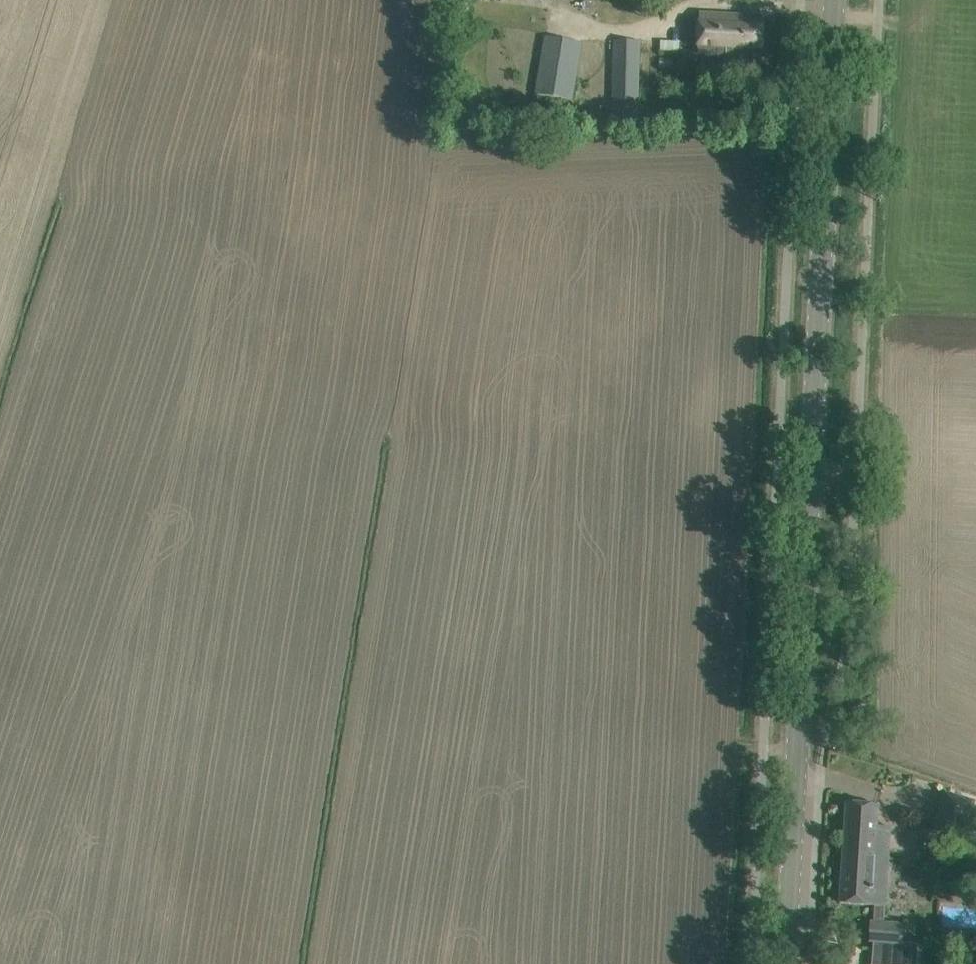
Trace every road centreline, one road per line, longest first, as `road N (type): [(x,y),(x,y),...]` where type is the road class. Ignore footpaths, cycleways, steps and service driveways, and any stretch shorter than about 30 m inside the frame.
road 1 (tertiary): [(790,963),(837,0)]

